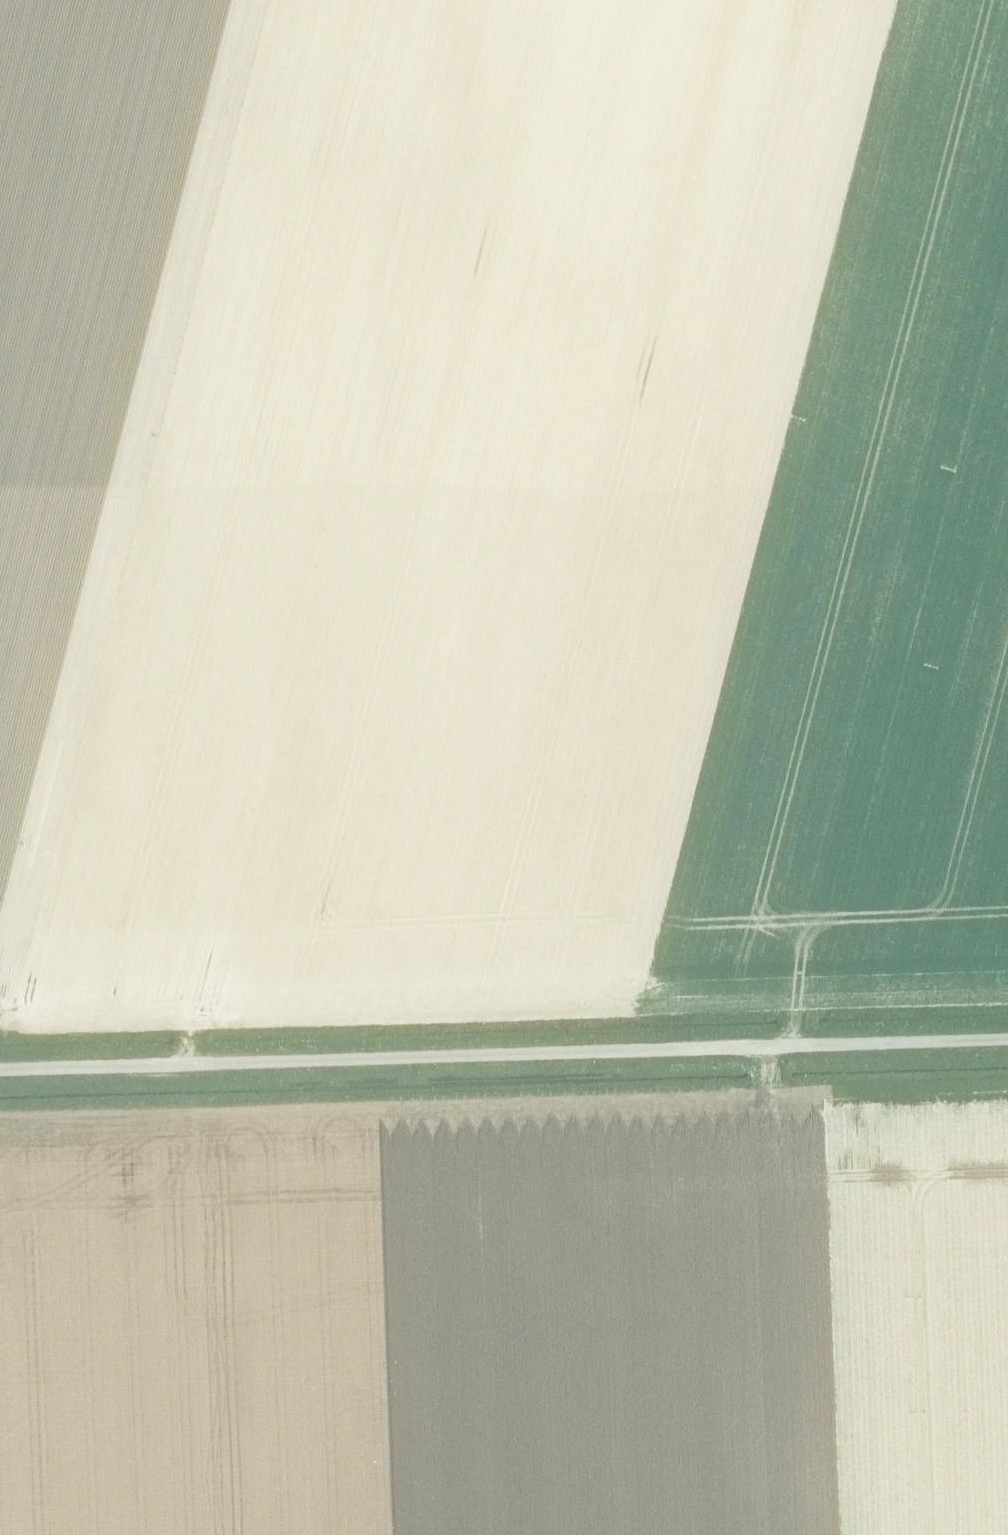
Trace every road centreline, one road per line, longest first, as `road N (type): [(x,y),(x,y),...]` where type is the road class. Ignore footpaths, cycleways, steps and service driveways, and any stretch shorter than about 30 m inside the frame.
road 1 (unclassified): [(0,1069),(1007,1038)]

